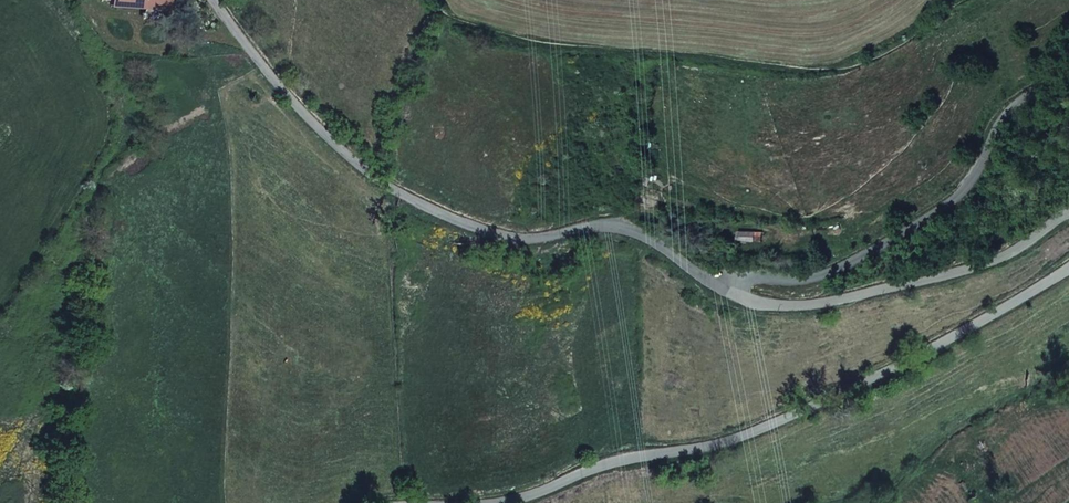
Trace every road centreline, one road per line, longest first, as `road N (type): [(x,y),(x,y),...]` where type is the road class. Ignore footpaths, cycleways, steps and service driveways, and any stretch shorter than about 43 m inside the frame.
road 1 (residential): [(508,502),(729,434),(1068,267)]
road 2 (residential): [(703,266),(623,225),(478,224),(389,185),(309,122),(236,42),(215,0)]
road 3 (residential): [(1068,73),(996,106),(939,195),(818,258),(760,272),(703,266)]
road 4 (residential): [(1068,210),(992,248),(806,305),(752,312),(723,296),(703,266)]

